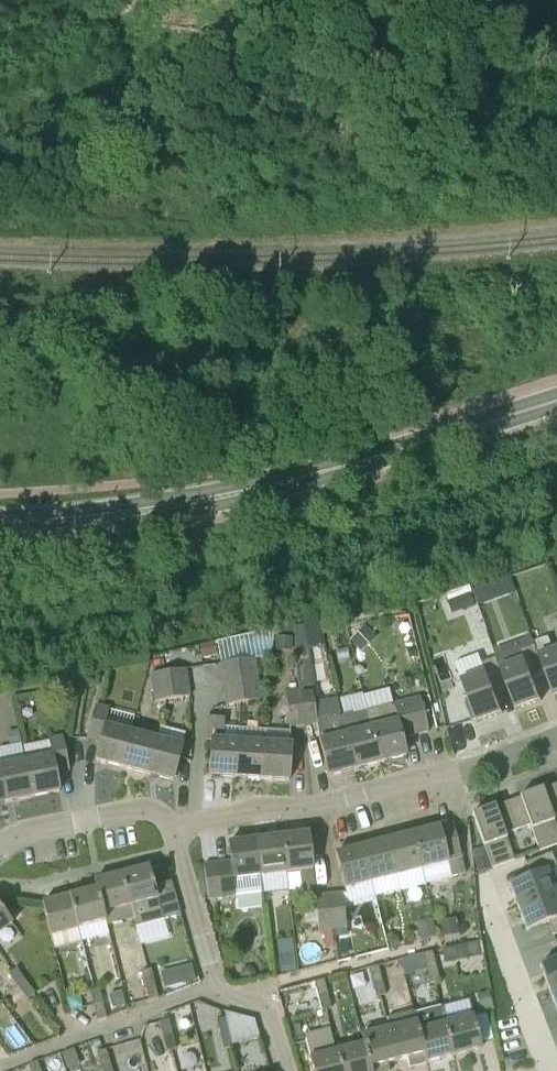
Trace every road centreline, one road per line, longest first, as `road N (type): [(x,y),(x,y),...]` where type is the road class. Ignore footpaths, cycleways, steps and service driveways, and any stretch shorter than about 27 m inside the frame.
road 1 (tertiary): [(0,526),(222,496),(556,401)]
road 2 (residential): [(171,824),(313,809),(459,772)]
road 3 (residential): [(285,1070),(265,1012),(214,987),(171,824)]
road 4 (residential): [(552,1070),(484,890)]
road 5 (residential): [(0,847),(26,832),(142,811),(171,824)]

